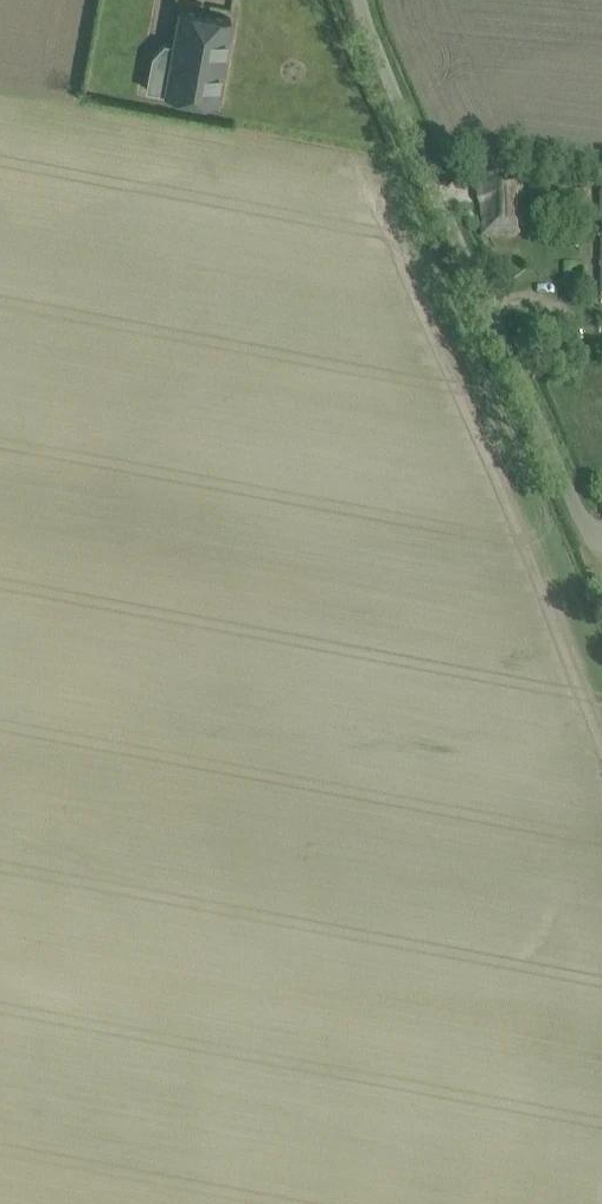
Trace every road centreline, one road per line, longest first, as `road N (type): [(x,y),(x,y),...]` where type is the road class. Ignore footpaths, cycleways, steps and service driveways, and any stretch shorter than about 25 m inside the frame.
road 1 (unclassified): [(413,143),(359,0)]

